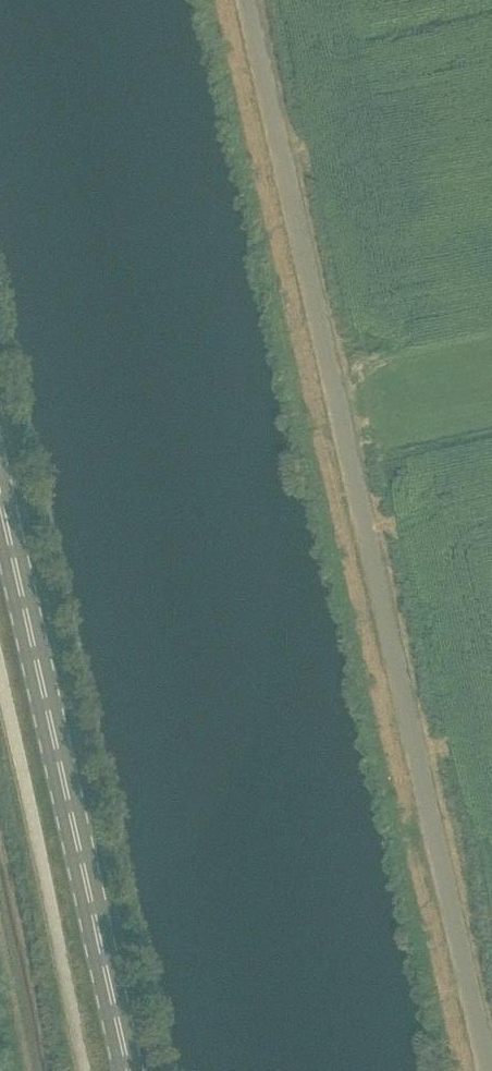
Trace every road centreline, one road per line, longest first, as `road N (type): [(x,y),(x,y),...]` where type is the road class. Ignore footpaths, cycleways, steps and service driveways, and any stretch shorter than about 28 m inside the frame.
road 1 (unclassified): [(487,1070),(253,0)]
road 2 (secondary): [(128,1070),(0,502)]

